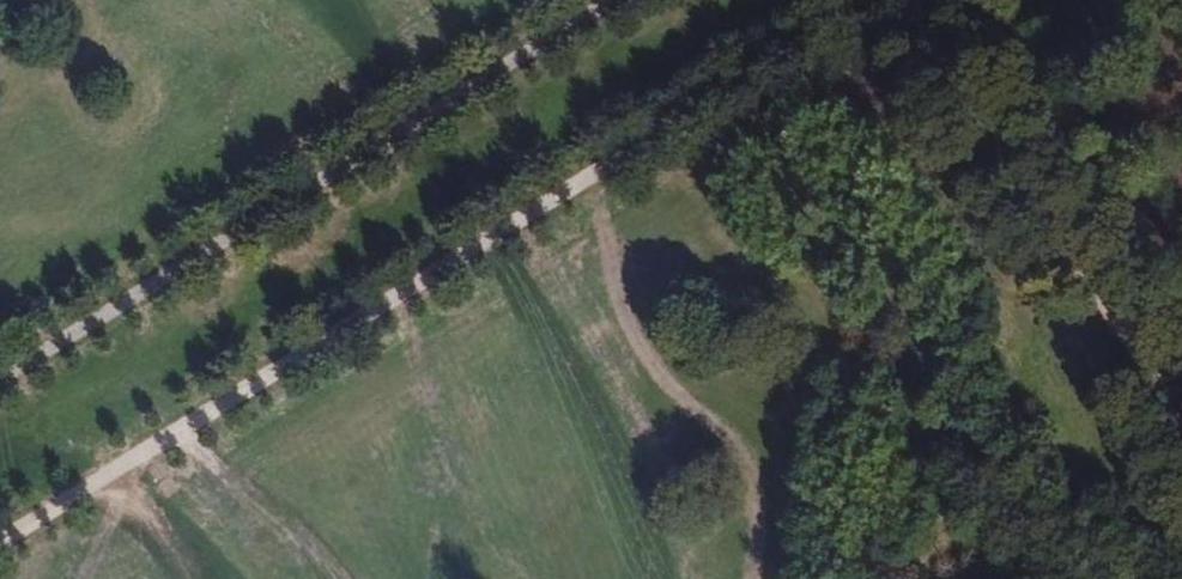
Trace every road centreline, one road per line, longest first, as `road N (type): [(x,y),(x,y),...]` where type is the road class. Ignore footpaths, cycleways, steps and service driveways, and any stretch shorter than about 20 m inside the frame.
road 1 (track): [(0,537),(866,0)]
road 2 (track): [(603,0),(0,373)]
road 3 (track): [(1181,438),(894,0)]

